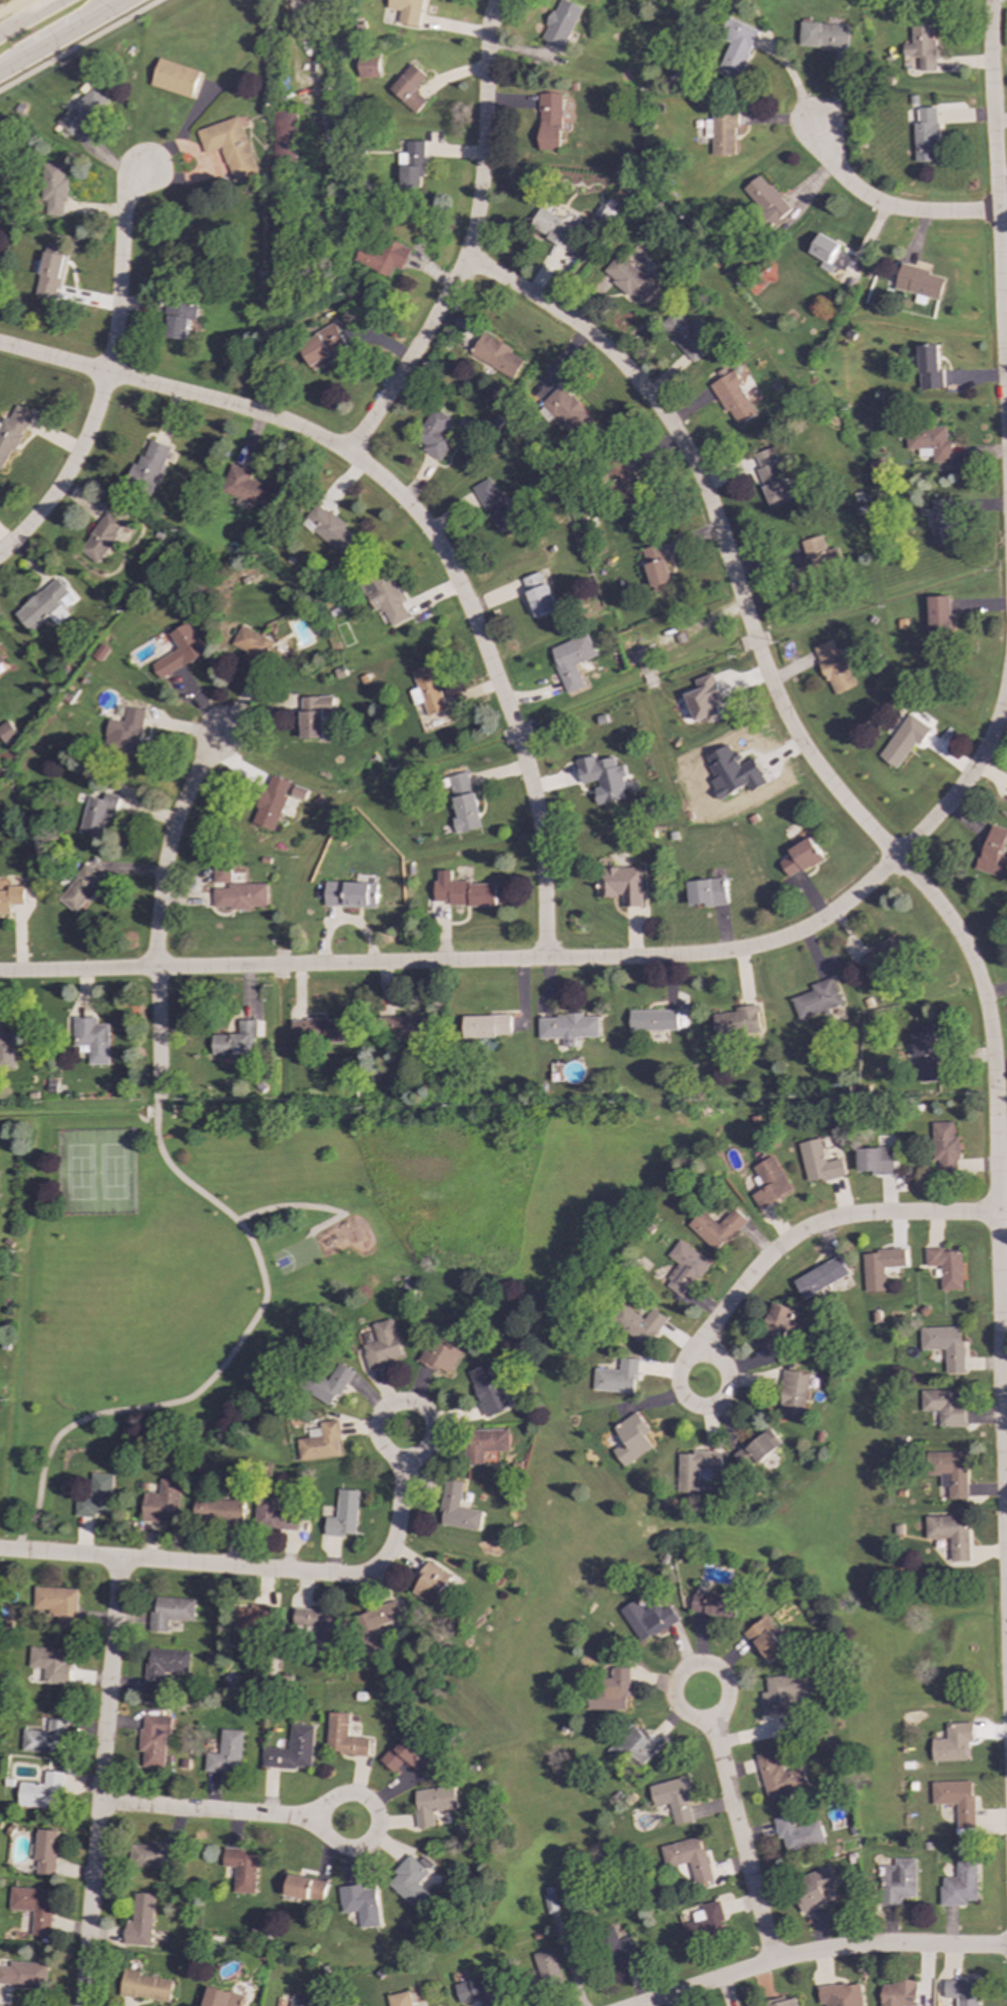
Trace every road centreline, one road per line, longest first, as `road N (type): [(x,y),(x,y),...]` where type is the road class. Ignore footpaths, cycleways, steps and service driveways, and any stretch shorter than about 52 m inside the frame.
road 1 (residential): [(465,260),(580,329),(660,414),(697,473),(788,723),(846,806),(931,896),(976,972),(996,1097),(1006,1590)]
road 2 (residential): [(1006,681),(987,746),(953,798),(847,904),(772,944),(609,960),(0,974)]
road 3 (residential): [(546,960),(530,783),(478,632),(413,512),(348,454),(296,427),(0,346)]
road 4 (residential): [(0,1550),(362,1574),(390,1545),(401,1459)]
road 5 (residential): [(348,454),(465,260),(496,0)]
road 6 (residential): [(992,0),(1006,470)]
road 7 (residential): [(80,2005),(119,1558)]
road 8 (residential): [(1006,1947),(805,1954),(639,2005)]
road 9 (residential): [(998,1213),(870,1215),(808,1229),(743,1283),(703,1355)]
road 10 (residential): [(156,970),(165,853),(183,800),(222,735)]
road 11 (residential): [(772,1963),(710,1722)]
road 12 (residential): [(98,1803),(320,1821)]
road 13 (residential): [(997,212),(881,207),(839,175),(819,127)]
road 14 (residential): [(106,375),(127,191),(147,165)]
road 15 (residential): [(0,554),(55,495),(90,429),(106,375)]
road 16 (residential): [(692,1723),(718,1718),(728,1702),(726,1683),(704,1667),(686,1671),(672,1694),(677,1712),(692,1723)]
road 17 (residential): [(332,1846),(350,1851),(373,1835),(365,1801),(349,1795),(326,1805),(321,1830),(332,1846)]
road 18 (residential): [(424,1449),(431,1433),(421,1410),(387,1410),(376,1435),(385,1451),(401,1459),(424,1449)]
road 19 (residential): [(718,1362),(687,1359),(677,1373),(681,1396),(704,1406),(719,1399),(726,1376),(718,1362)]
road 20 (secondary): [(0,71),(122,0)]
road 21 (residential): [(156,970),(154,1099)]

